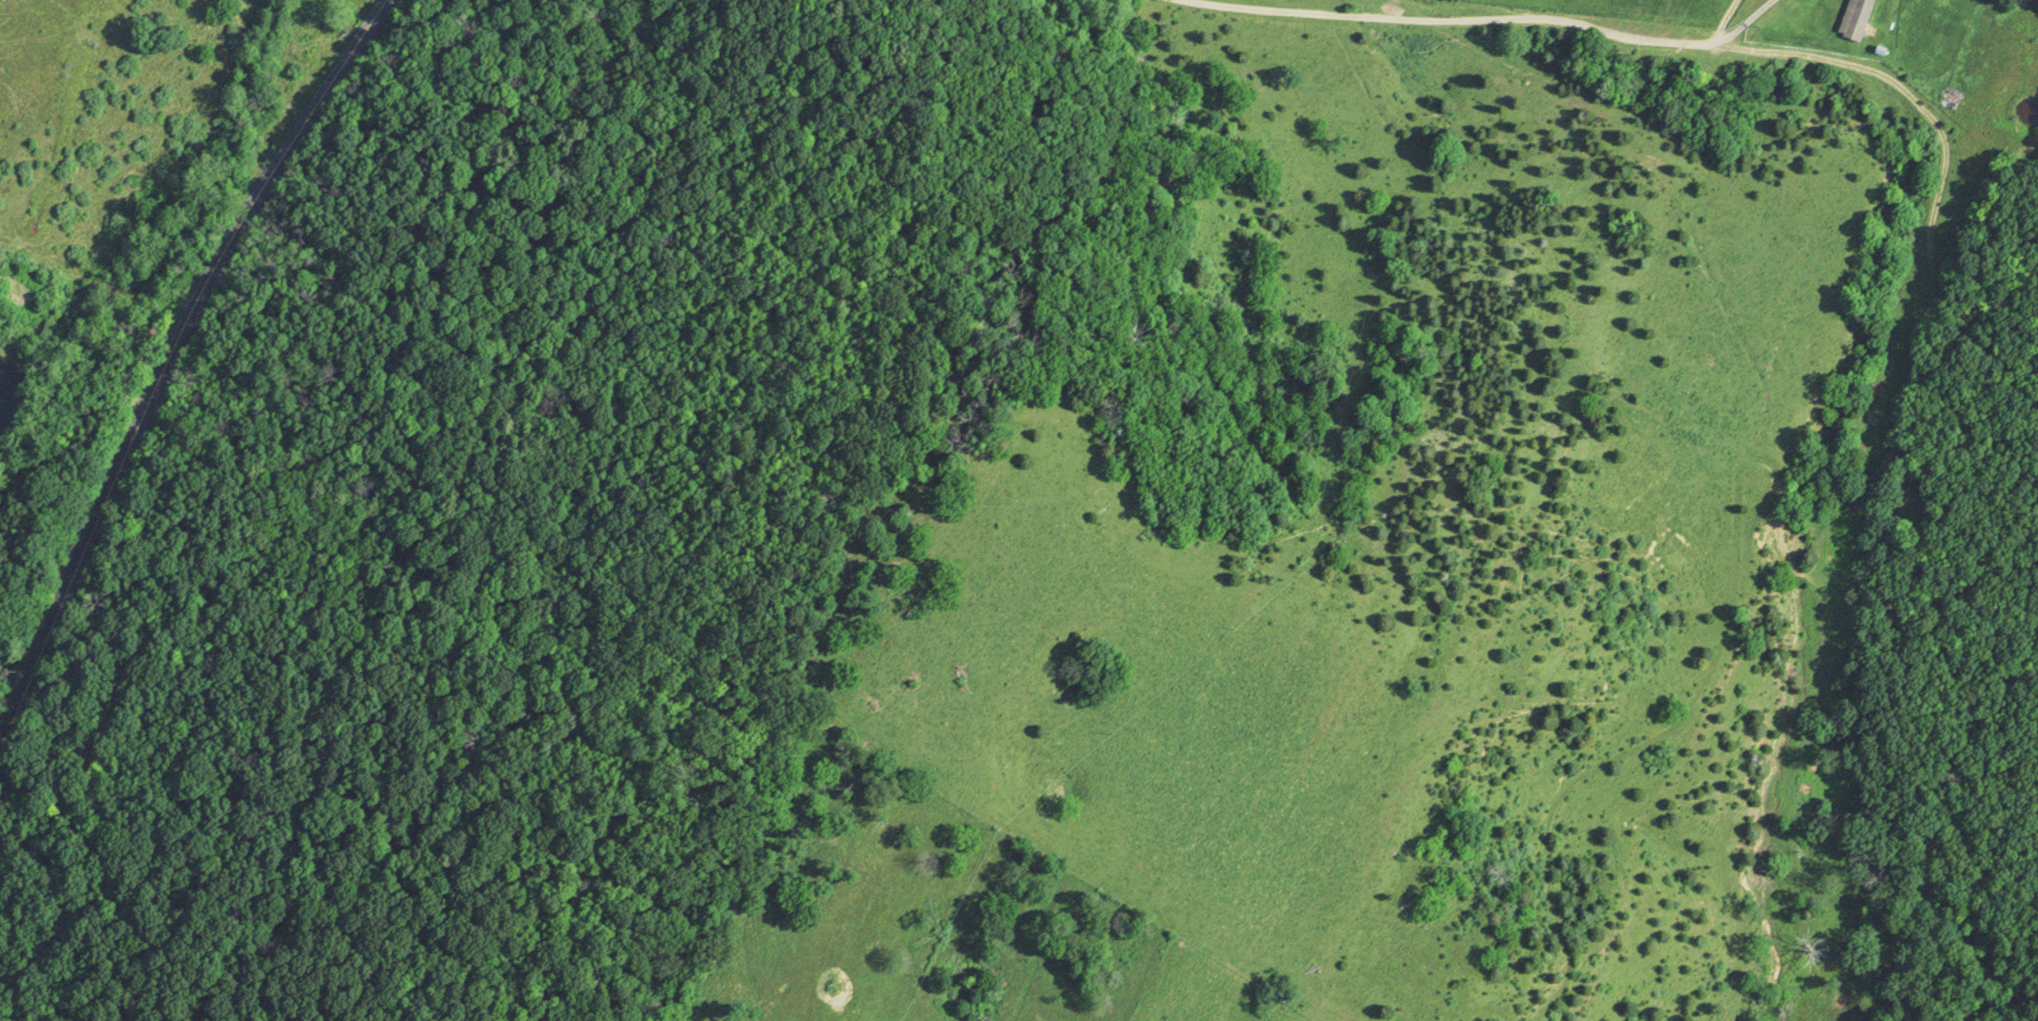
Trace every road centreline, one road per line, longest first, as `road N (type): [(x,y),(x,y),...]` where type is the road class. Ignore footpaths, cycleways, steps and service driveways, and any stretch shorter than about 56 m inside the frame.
road 1 (tertiary): [(0,772),(187,327),(392,0)]
road 2 (track): [(1737,0),(1709,28),(1293,23),(1088,0)]

